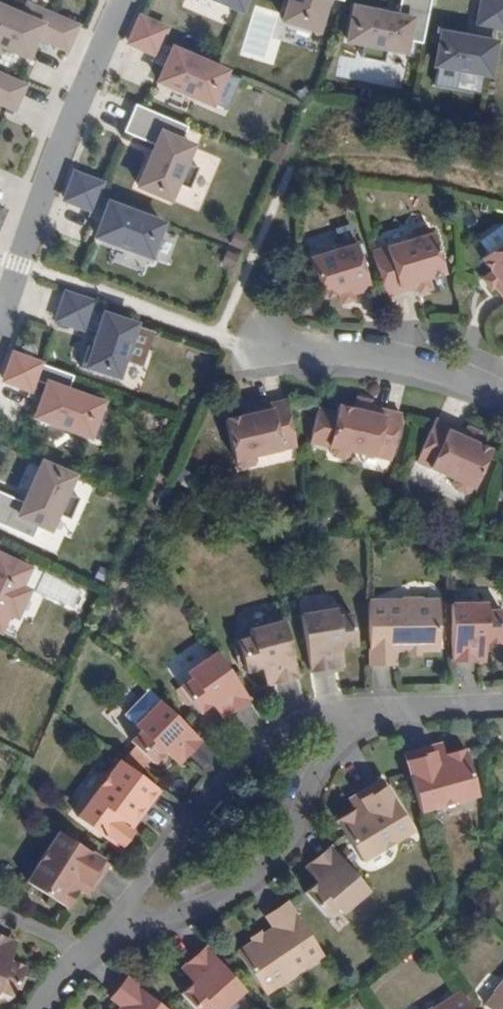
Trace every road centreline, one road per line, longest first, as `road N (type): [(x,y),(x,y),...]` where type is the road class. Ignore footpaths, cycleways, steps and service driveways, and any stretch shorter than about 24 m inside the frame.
road 1 (residential): [(111,927),(194,910),(239,887),(281,849),(323,760),(363,710)]
road 2 (residential): [(363,710),(305,717),(260,740),(111,927)]
road 3 (residential): [(124,0),(0,312)]
road 4 (residential): [(244,352),(330,351),(409,362),(502,400)]
road 5 (residential): [(502,704),(363,710)]

